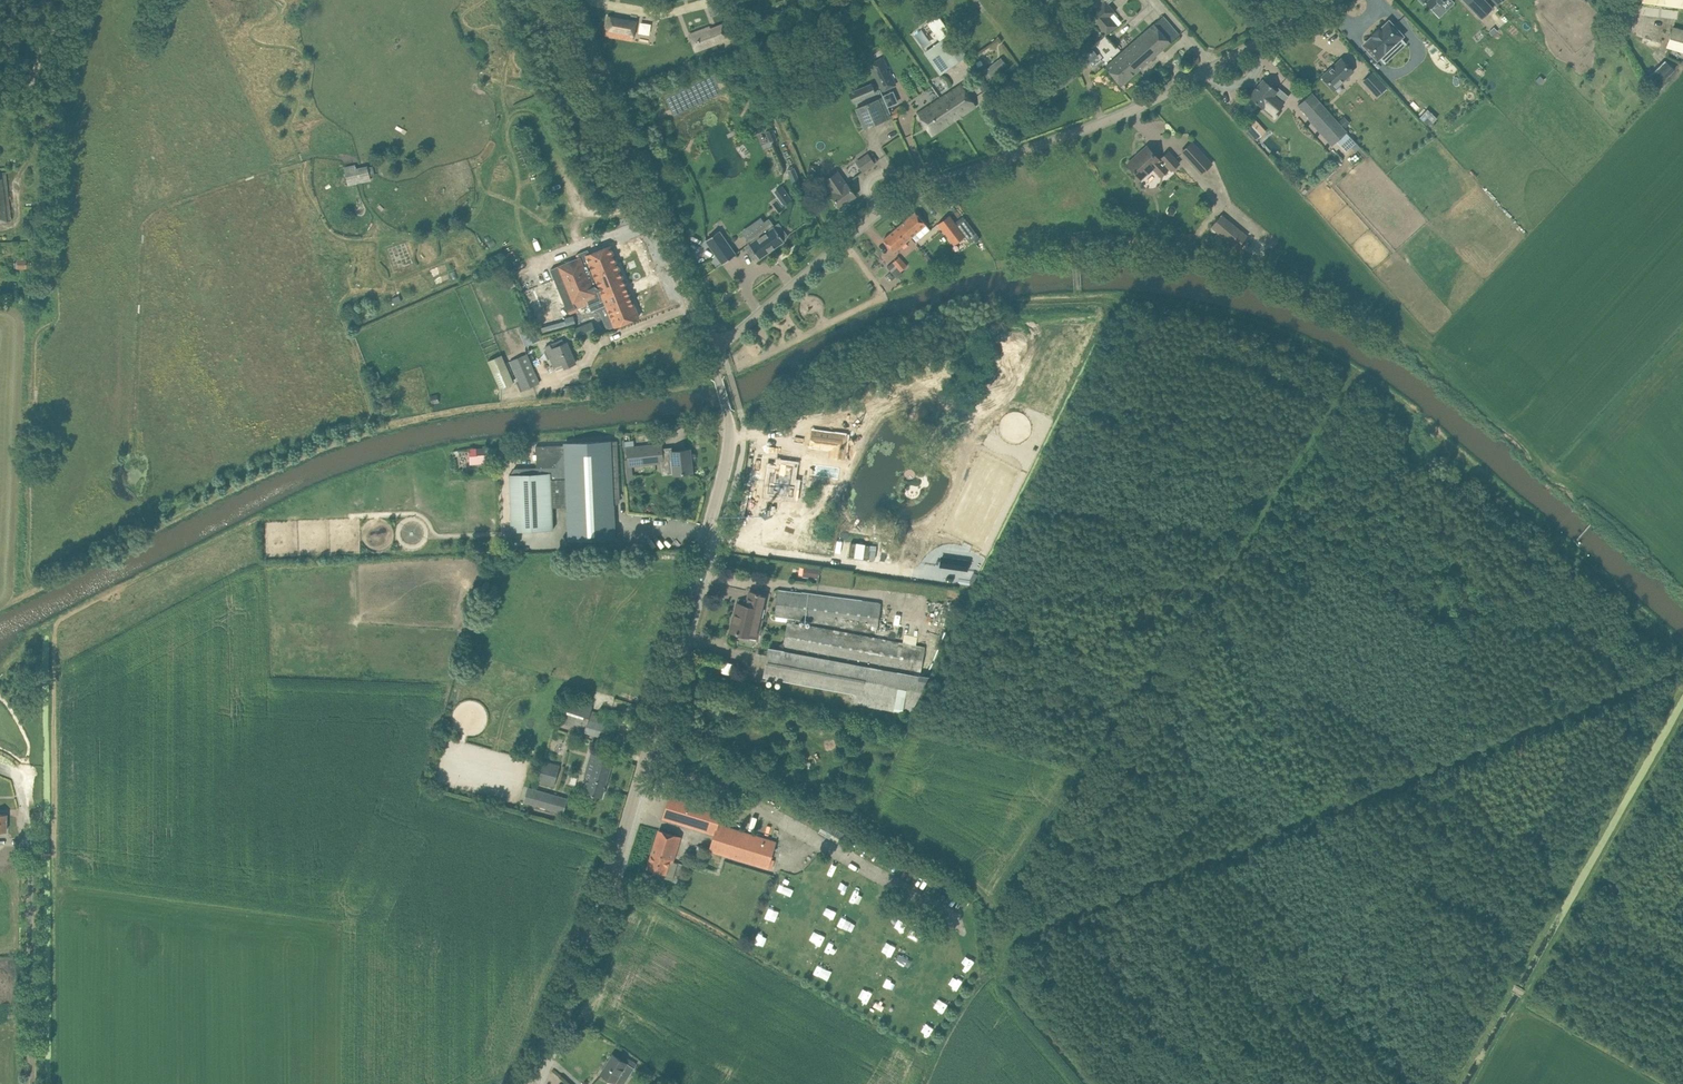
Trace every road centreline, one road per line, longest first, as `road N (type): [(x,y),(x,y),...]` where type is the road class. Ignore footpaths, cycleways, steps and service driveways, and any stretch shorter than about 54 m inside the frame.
road 1 (unclassified): [(528,1083),(600,906),(728,460),(728,410),(710,351)]
road 2 (unclassified): [(710,351),(894,201),(1129,111),(1327,0)]
road 3 (unclassified): [(710,351),(559,0)]
road 4 (unclassified): [(30,1083),(28,856)]

